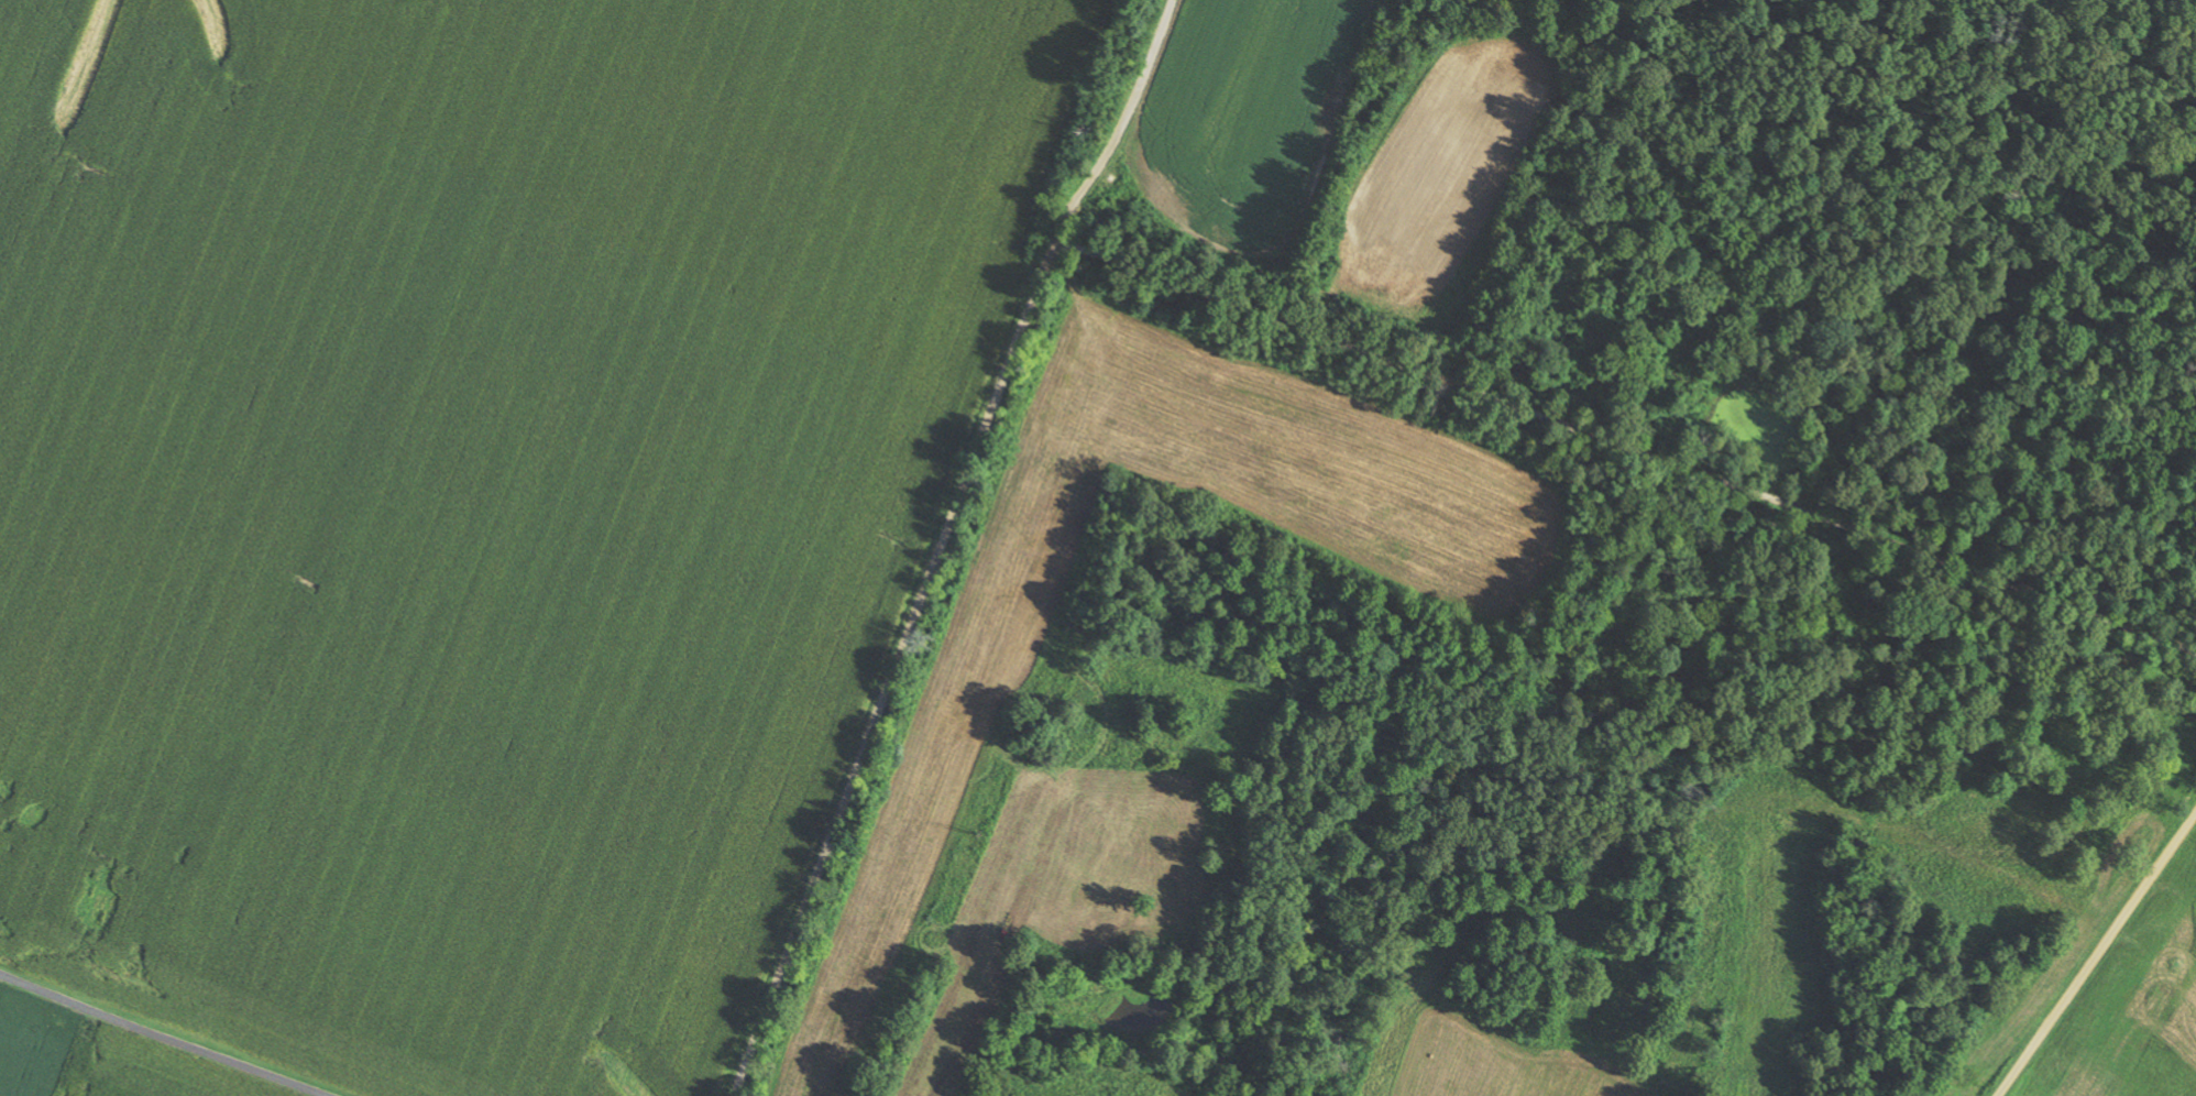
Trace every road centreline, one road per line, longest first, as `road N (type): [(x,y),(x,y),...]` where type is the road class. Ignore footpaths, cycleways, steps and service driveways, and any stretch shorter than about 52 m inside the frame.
road 1 (residential): [(2195,817),(2000,1095)]

